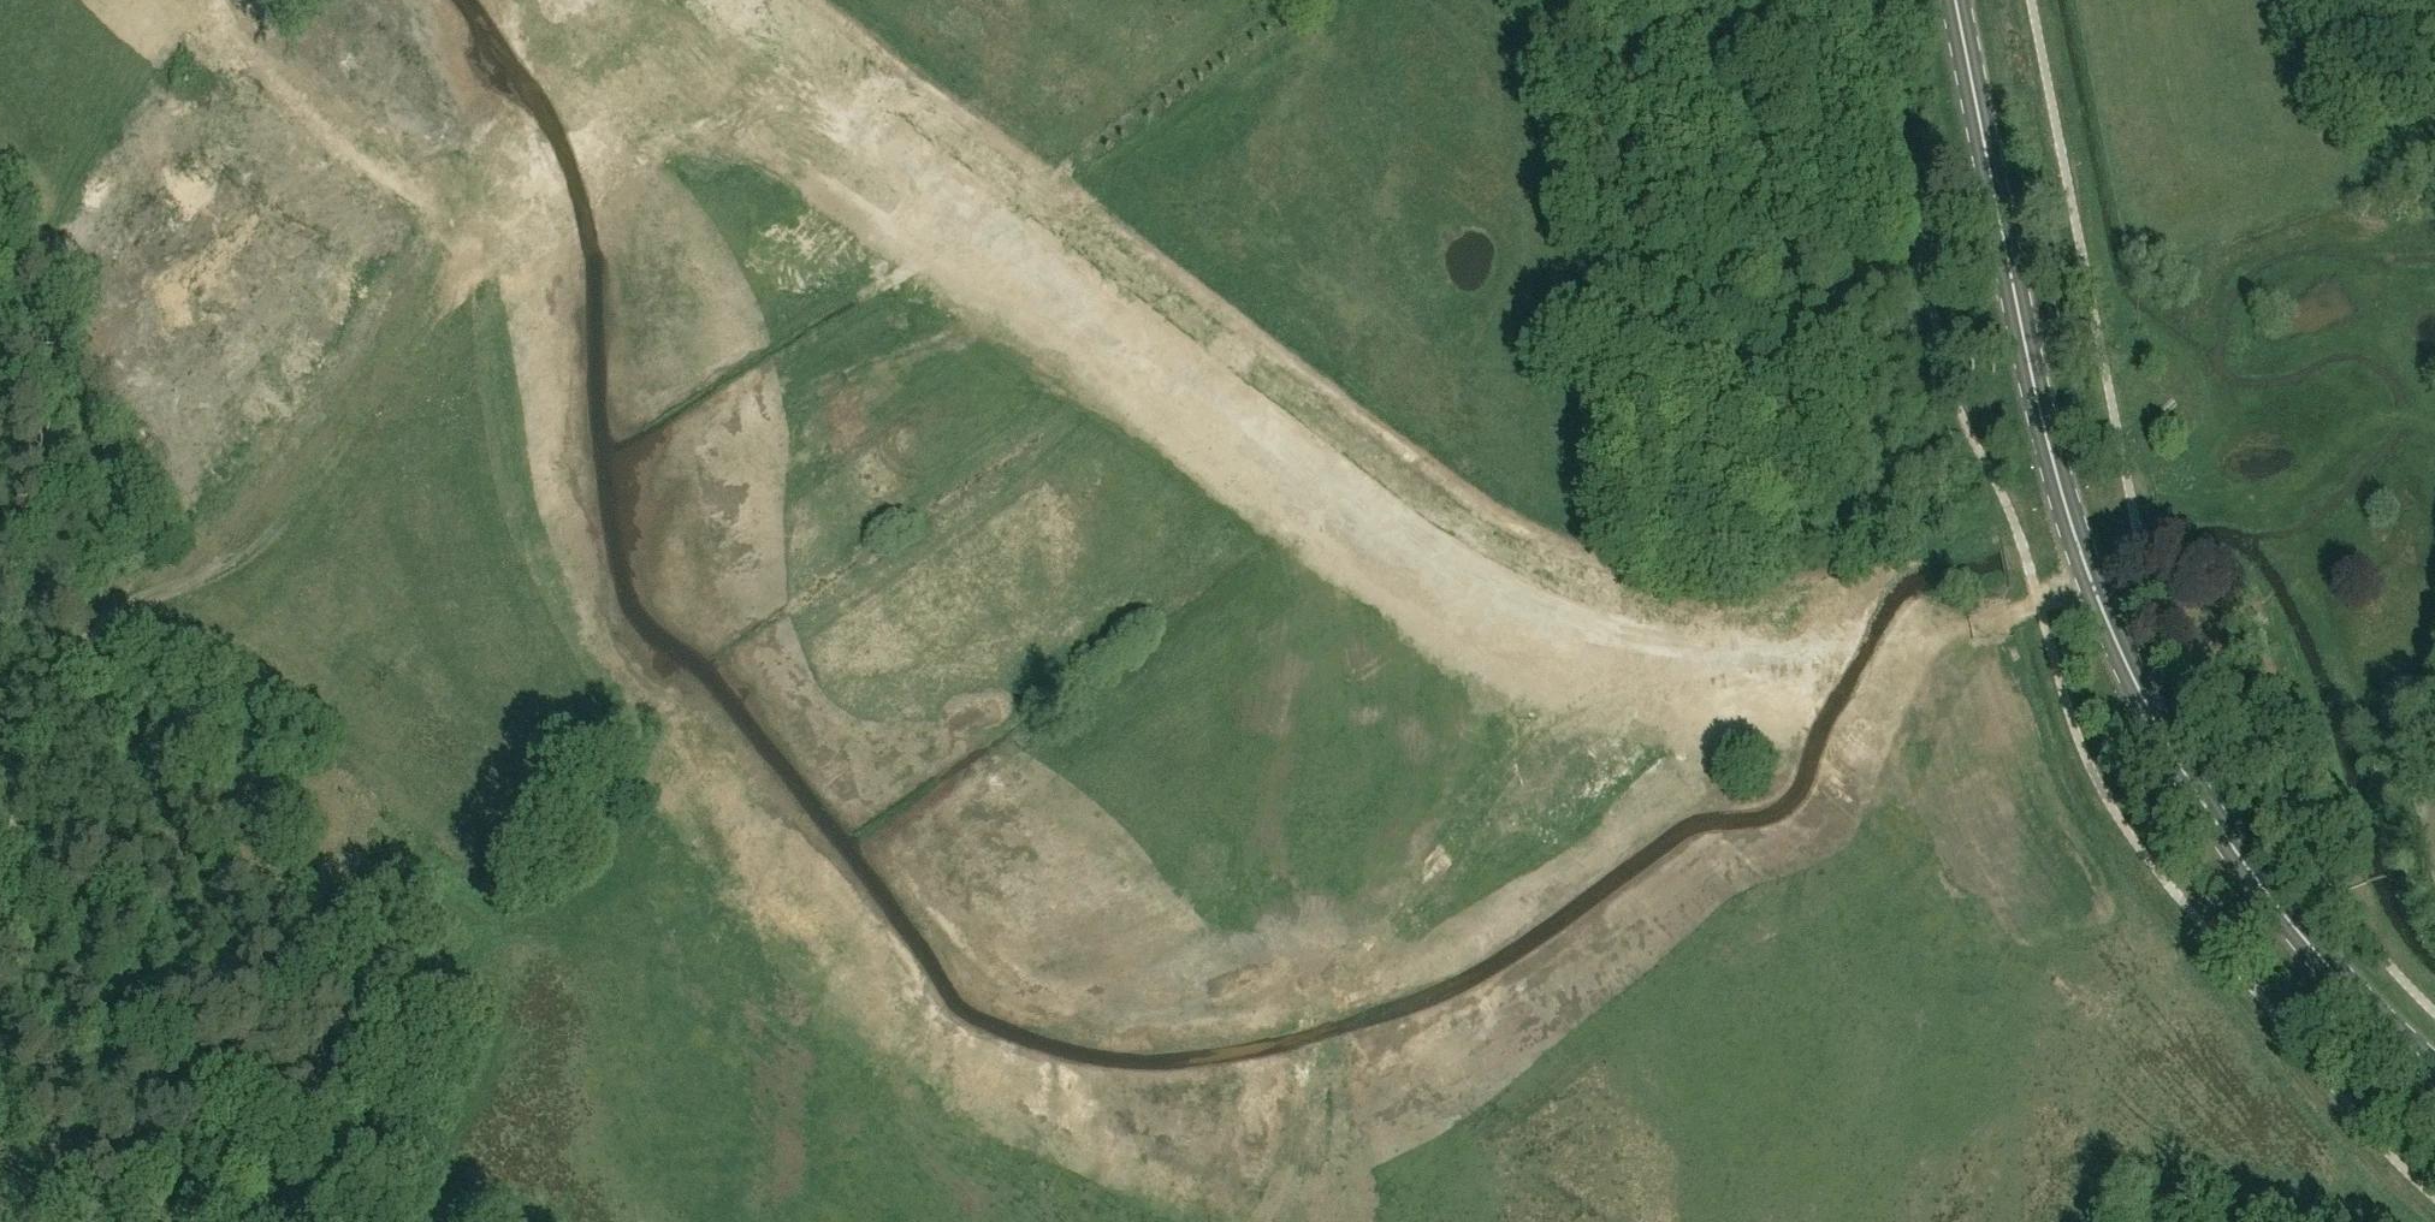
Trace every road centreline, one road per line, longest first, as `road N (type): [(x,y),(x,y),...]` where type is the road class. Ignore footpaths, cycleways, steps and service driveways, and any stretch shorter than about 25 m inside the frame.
road 1 (primary): [(2434,1067),(2357,998),(2255,881),(2140,696),(2099,606),(2065,503),(1962,0)]
road 2 (track): [(0,885),(96,623),(110,445),(47,310),(27,242),(0,207)]

